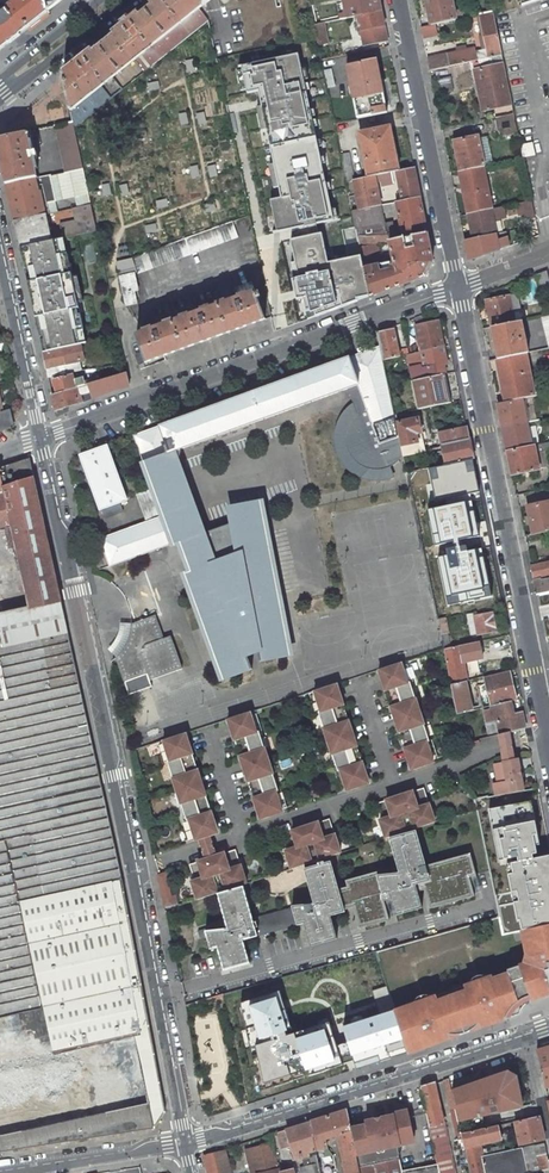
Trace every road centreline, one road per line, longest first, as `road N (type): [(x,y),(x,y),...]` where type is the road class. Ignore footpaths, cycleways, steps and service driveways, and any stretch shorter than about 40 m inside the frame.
road 1 (residential): [(39,438),(135,869),(184,1142)]
road 2 (residential): [(548,741),(459,288)]
road 3 (residential): [(39,438),(459,288)]
road 4 (residential): [(184,1142),(527,1037)]
road 5 (residential): [(459,288),(399,0)]
road 6 (residential): [(0,255),(39,438)]
road 7 (residential): [(0,1172),(184,1142)]
road 8 (secondary): [(0,105),(134,0)]
road 9 (secondary): [(102,0),(0,82)]

